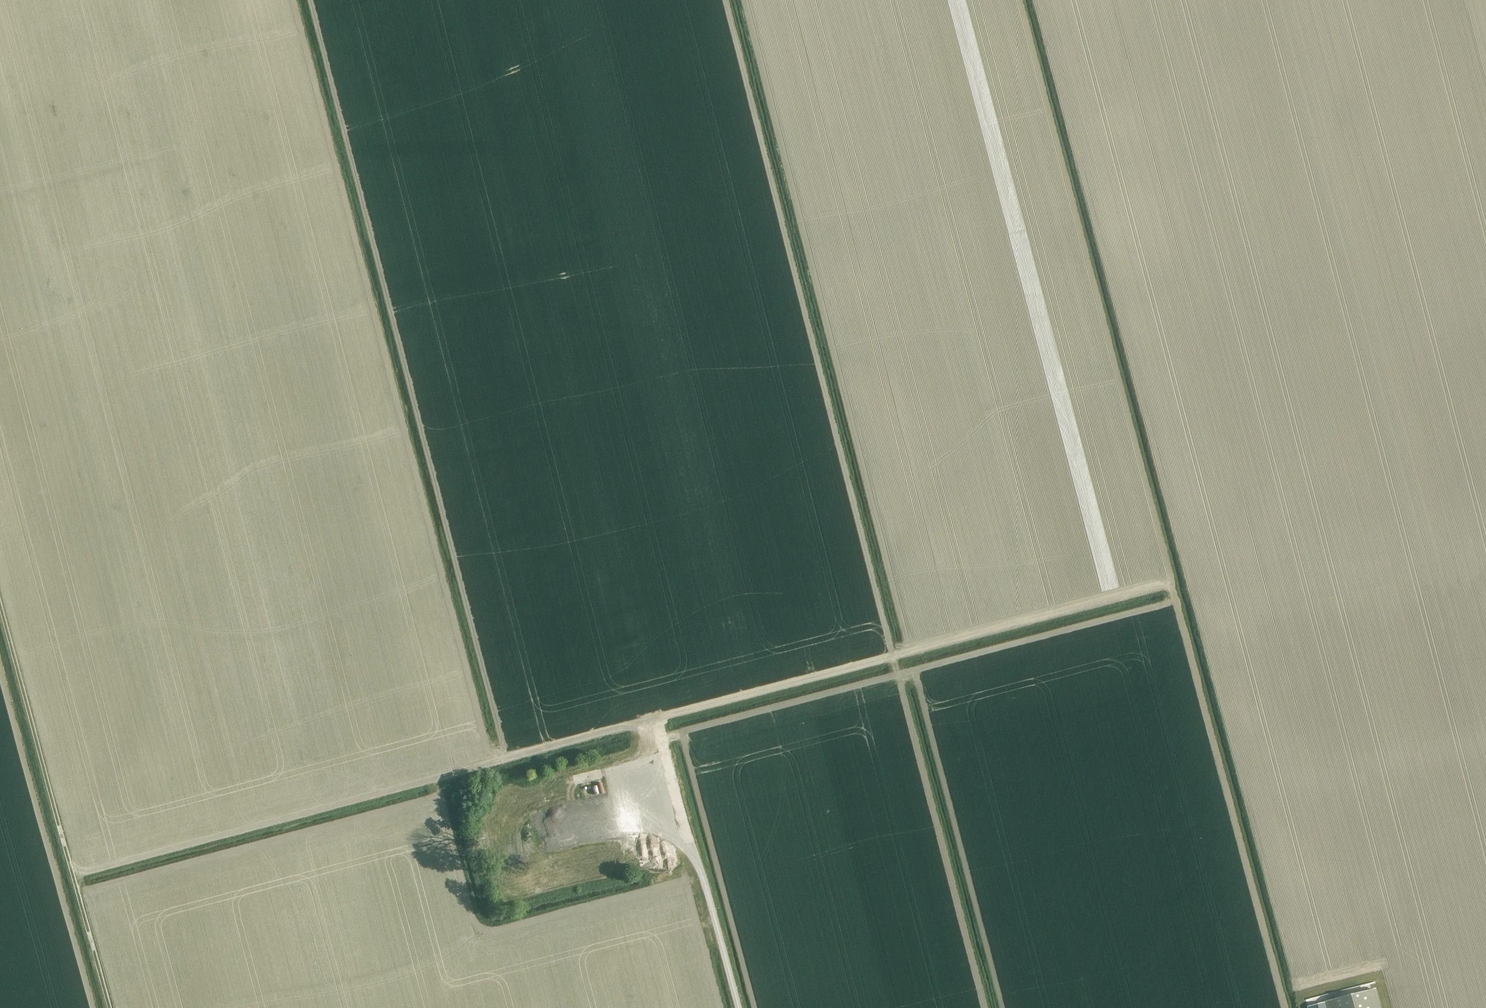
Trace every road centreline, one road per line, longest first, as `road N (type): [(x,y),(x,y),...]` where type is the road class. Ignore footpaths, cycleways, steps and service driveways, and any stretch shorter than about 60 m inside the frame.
road 1 (track): [(109,1007),(0,605)]
road 2 (unclassified): [(737,1007),(699,866)]

